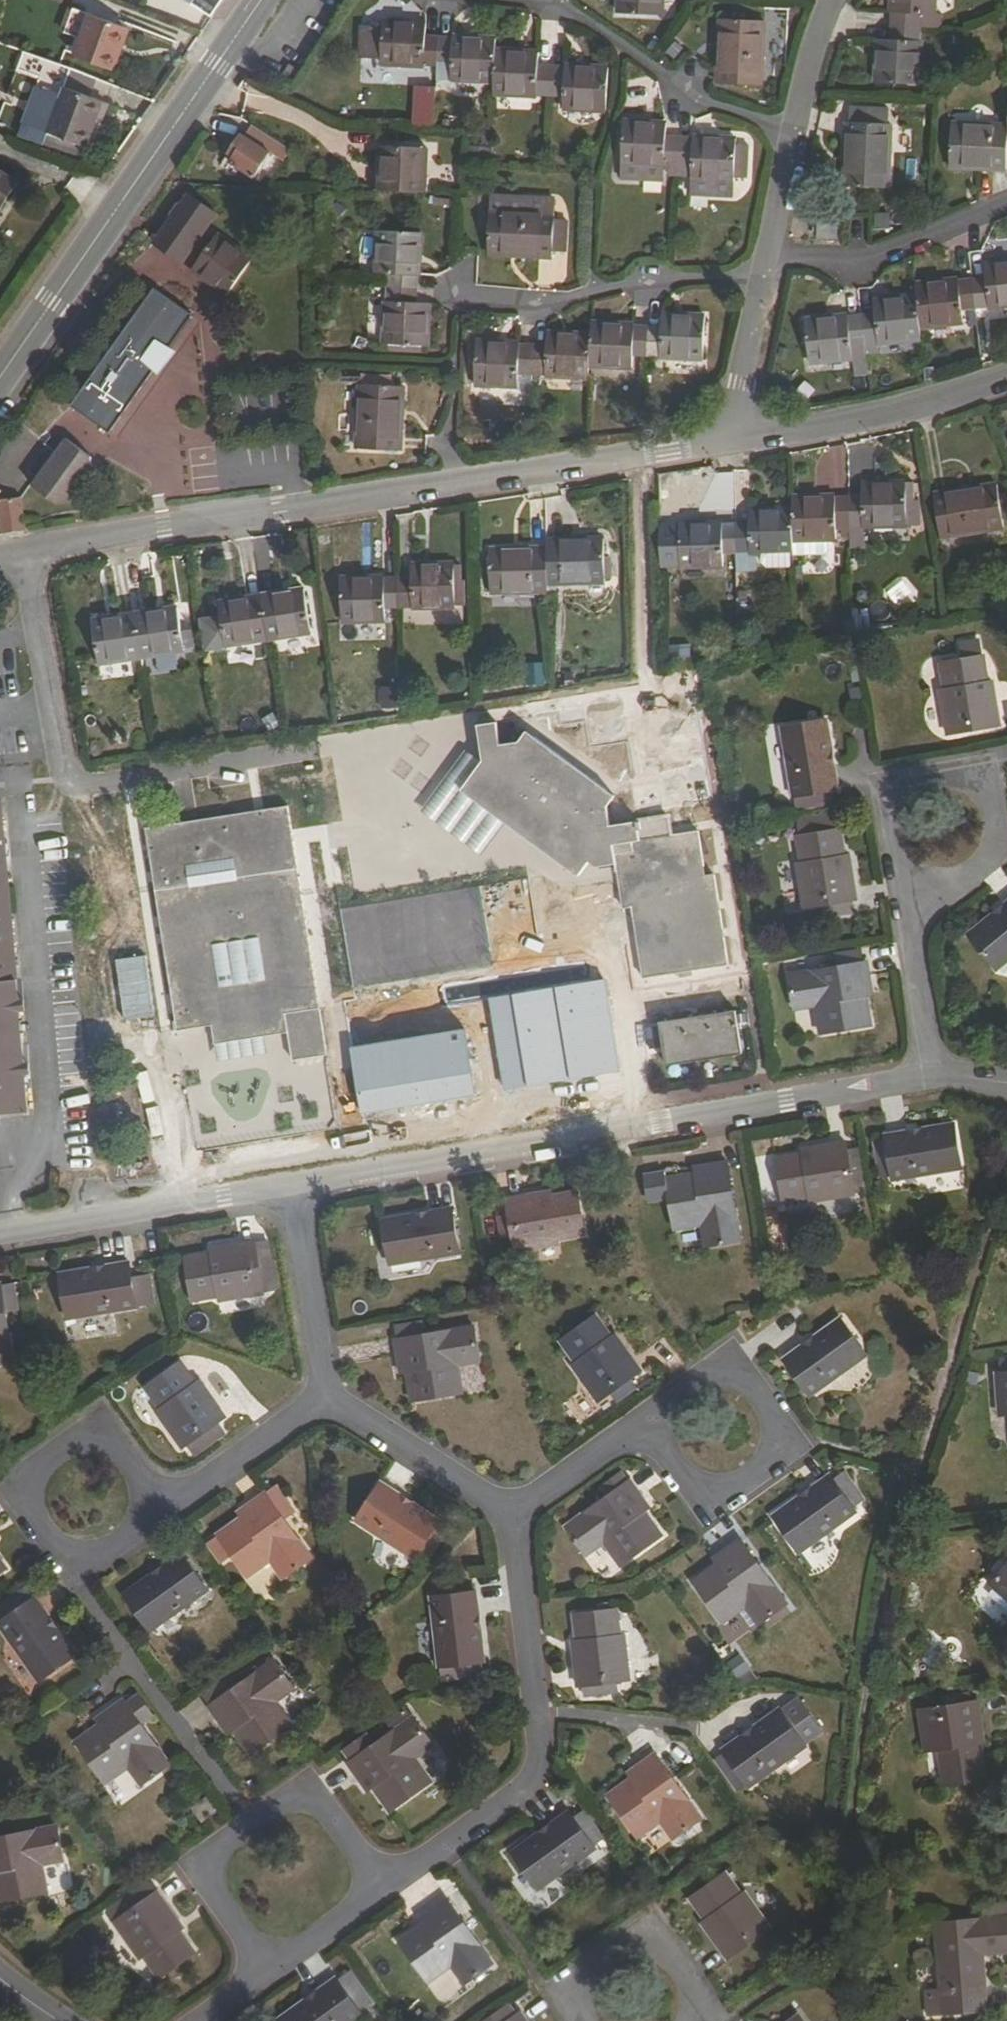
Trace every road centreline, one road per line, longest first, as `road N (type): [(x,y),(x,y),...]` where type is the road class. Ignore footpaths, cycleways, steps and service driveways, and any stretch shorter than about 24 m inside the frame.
road 1 (residential): [(293,1190),(931,1077)]
road 2 (tertiary): [(260,0),(0,380)]
road 3 (residential): [(380,1892),(536,1773),(511,1517)]
road 4 (residential): [(380,1892),(325,1810),(285,1804),(220,1851),(210,1872),(216,1895),(268,1971)]
road 5 (residential): [(762,287),(673,282),(539,307),(464,298),(458,283),(465,269)]
road 6 (residential): [(148,1519),(110,1557),(74,1557),(42,1533),(32,1495),(49,1459),(84,1441),(123,1449),(148,1480)]
road 7 (residential): [(642,1422),(695,1493),(721,1497),(753,1482),(775,1460),(773,1422),(738,1378),(710,1375)]
road 8 (residential): [(0,1234),(293,1190)]
road 9 (residential): [(1006,378),(853,422),(730,443)]
road 10 (residential): [(902,897),(974,871),(997,845),(997,828),(988,791),(970,777),(916,782),(890,811)]
road 11 (residential): [(730,443),(455,485)]
road 12 (residential): [(295,508),(26,552)]
road 13 (residential): [(559,7),(687,100),(794,137)]
road 14 (residential): [(1006,207),(873,264),(769,253)]
road 15 (residential): [(26,552),(61,765),(74,782)]
road 16 (residential): [(696,2020),(694,1983),(683,1965),(648,1945),(627,1944),(607,1950),(579,1980),(575,2020)]
road 17 (residential): [(511,1517),(324,1399)]
road 18 (residential): [(324,1399),(148,1519)]
road 19 (residential): [(324,1399),(293,1190)]
road 20 (residential): [(902,897),(931,1077)]
road 21 (residential): [(642,1422),(511,1517)]
road 22 (residential): [(455,485),(295,508)]
road 23 (residential): [(762,287),(730,443)]
road 24 (residential): [(835,0),(794,137)]
road 25 (residential): [(268,1971),(380,1892)]

